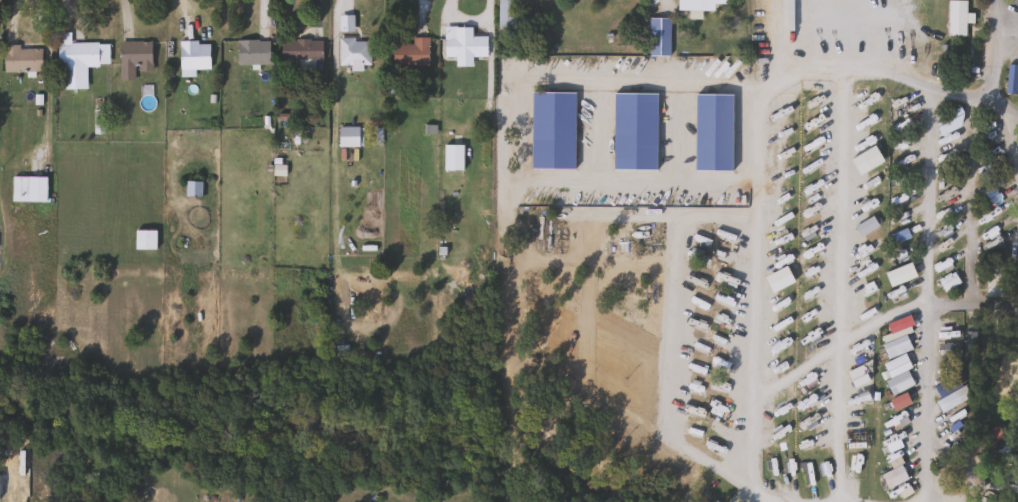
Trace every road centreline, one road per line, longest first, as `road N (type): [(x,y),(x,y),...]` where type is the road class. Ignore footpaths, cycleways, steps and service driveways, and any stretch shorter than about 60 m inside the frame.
road 1 (residential): [(1017,171),(990,83),(994,0)]

